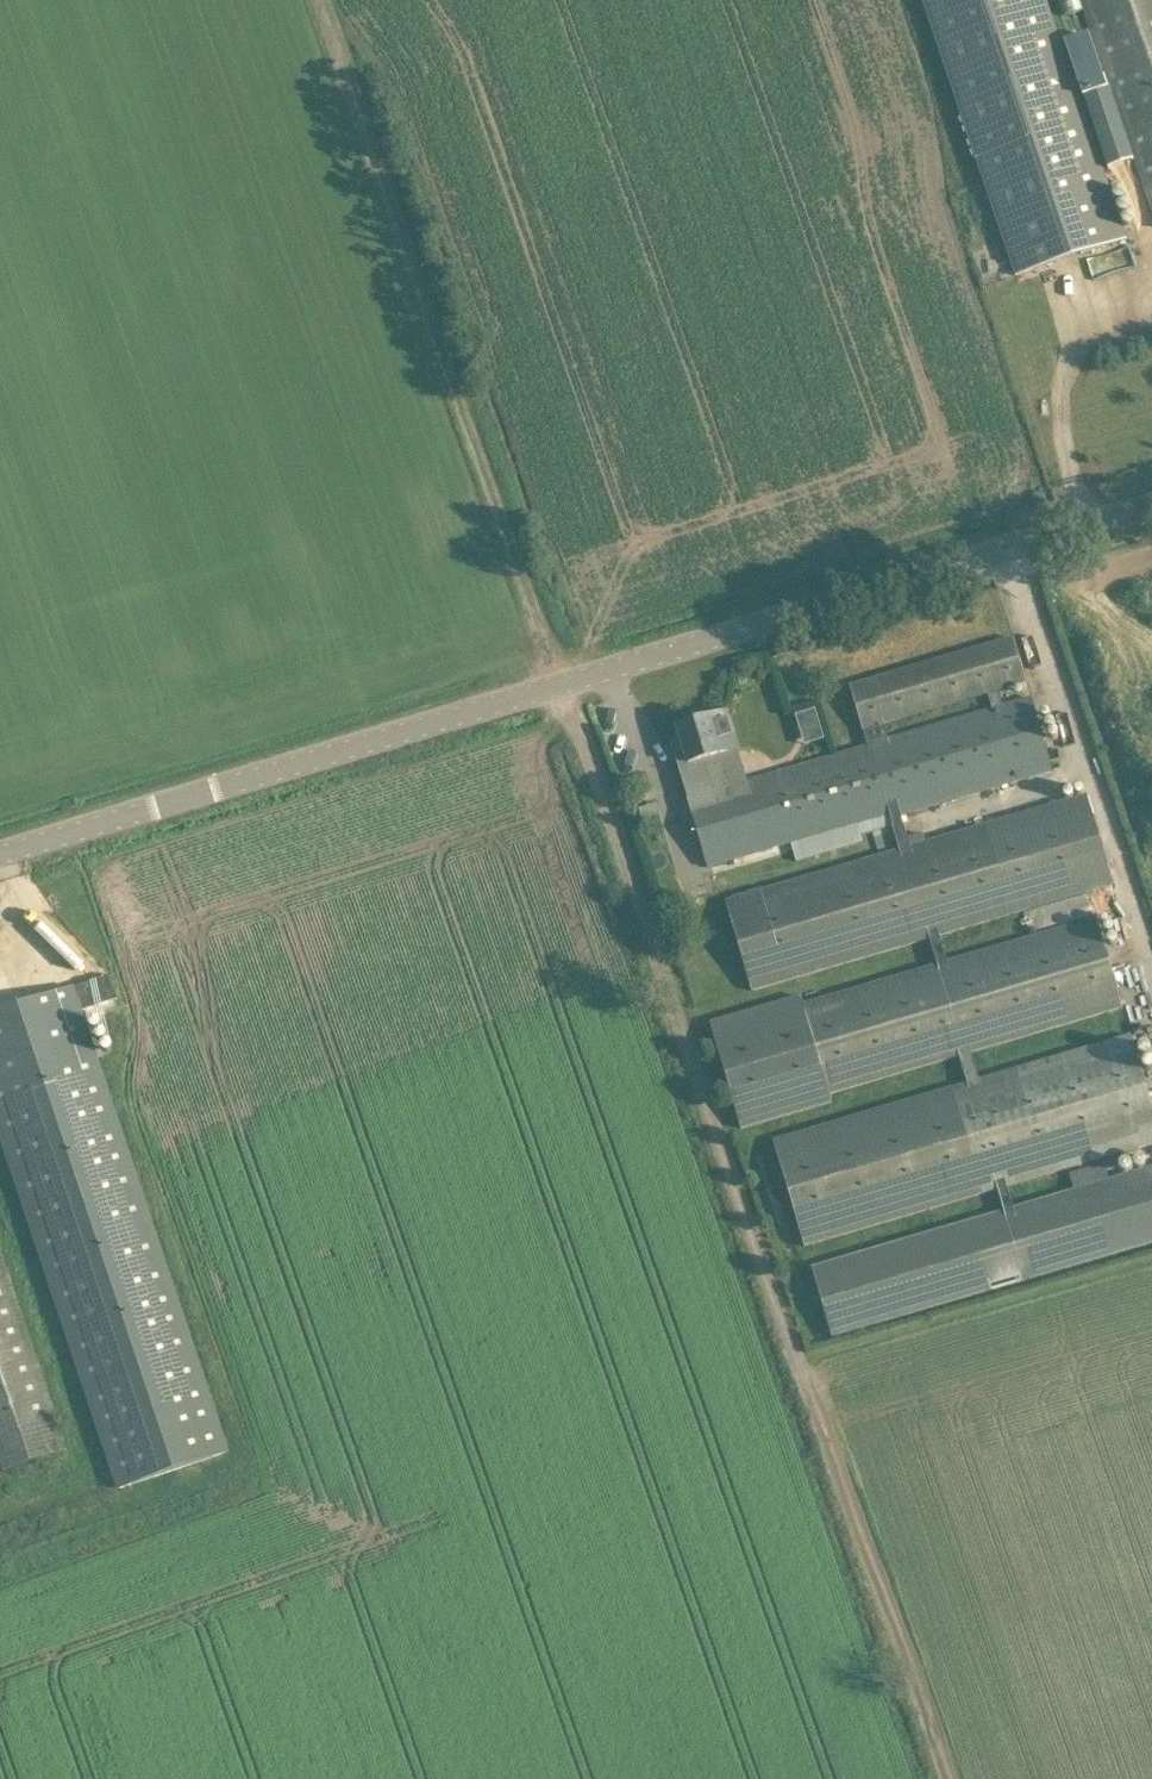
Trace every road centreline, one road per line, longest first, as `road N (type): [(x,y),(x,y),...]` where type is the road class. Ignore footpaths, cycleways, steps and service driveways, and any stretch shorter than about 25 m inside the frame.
road 1 (track): [(950,1778),(326,0)]
road 2 (unclassified): [(0,856),(1151,510)]

